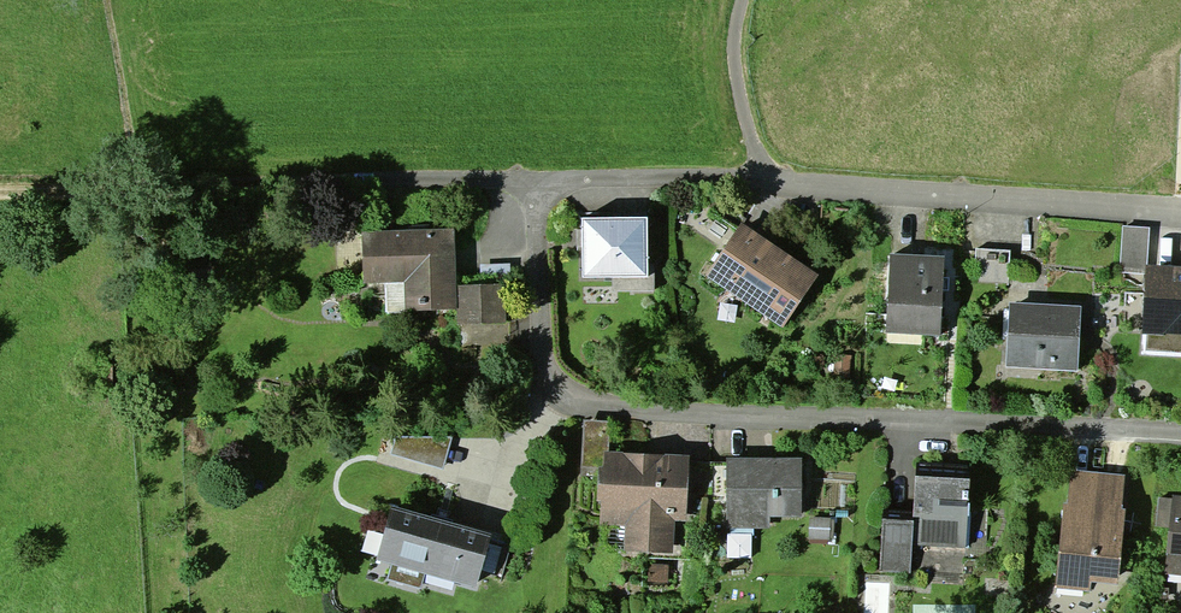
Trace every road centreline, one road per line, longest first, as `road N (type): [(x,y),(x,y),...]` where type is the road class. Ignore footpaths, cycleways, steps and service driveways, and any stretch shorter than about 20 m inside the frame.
road 1 (residential): [(530,183),(535,337),(545,380),(584,414),(1180,434)]
road 2 (residential): [(1180,214),(759,181),(530,183)]
road 3 (track): [(350,185),(0,204)]
road 4 (track): [(759,181),(737,67),(748,0)]
road 5 (residential): [(530,183),(350,185)]

